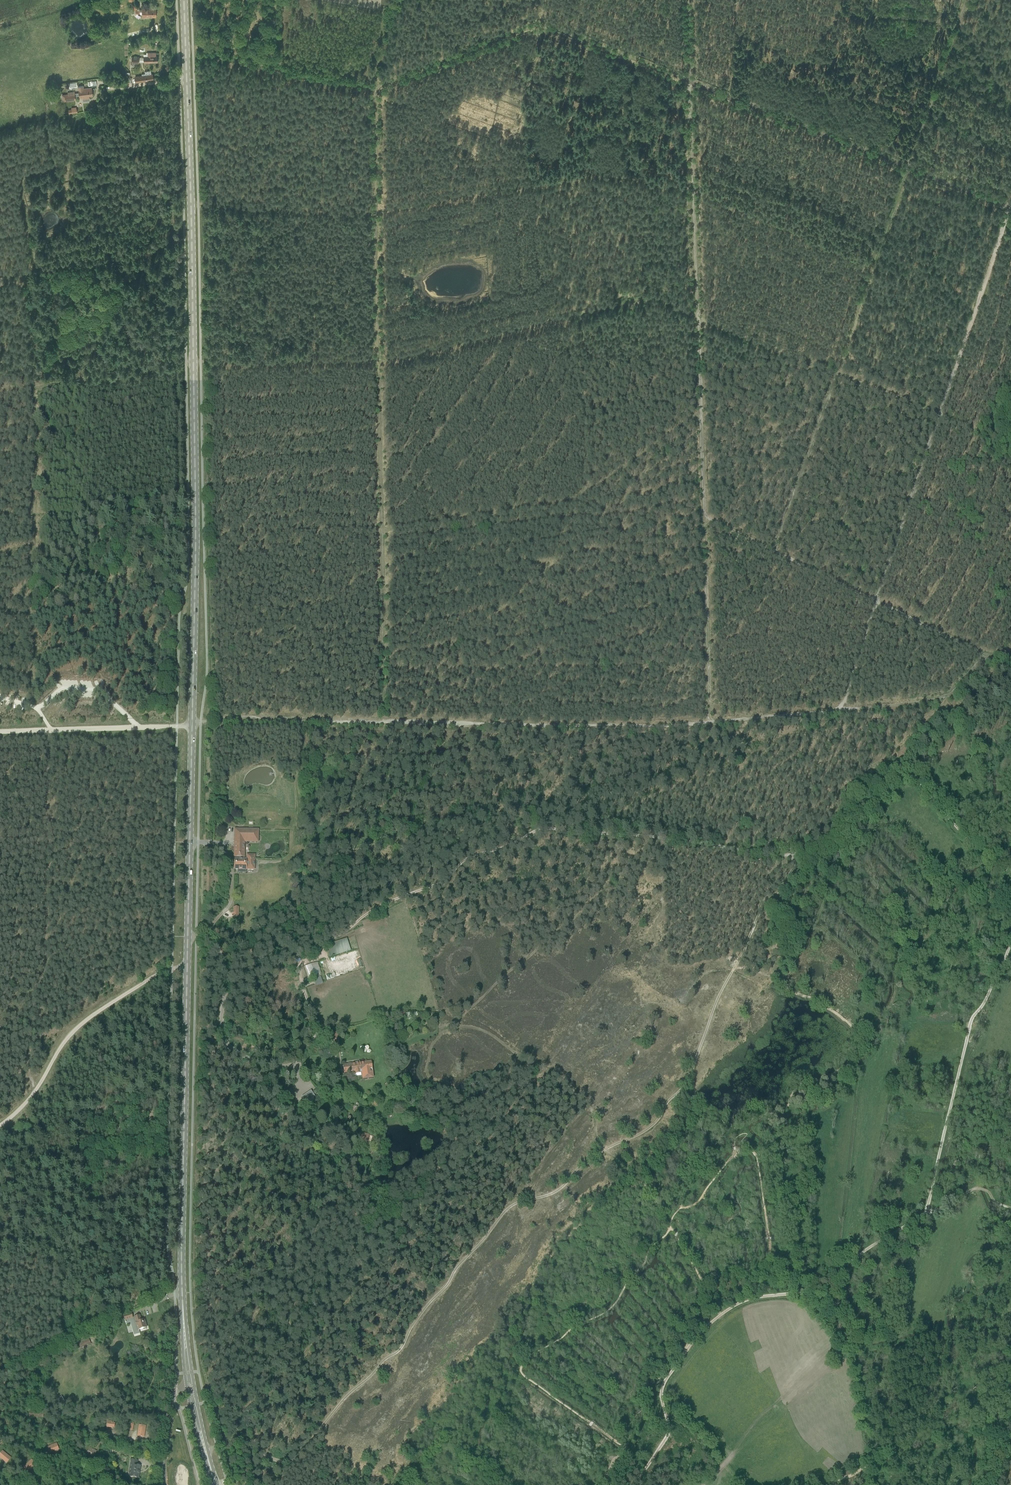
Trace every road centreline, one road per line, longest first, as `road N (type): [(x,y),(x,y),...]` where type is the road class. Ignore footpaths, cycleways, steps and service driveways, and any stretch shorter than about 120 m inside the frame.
road 1 (primary): [(184,1334),(194,359),(186,79)]
road 2 (track): [(875,597),(705,521),(700,415),(565,503),(382,530),(383,724)]
road 3 (track): [(938,419),(646,298),(378,357),(186,360)]
road 4 (track): [(1010,1208),(976,1188),(807,1289),(750,1299),(714,1320),(662,1387),(669,1432),(634,1484)]
road 5 (track): [(374,210),(382,530),(193,539)]
road 6 (track): [(374,210),(602,175),(691,183),(694,315)]
road 7 (track): [(22,270),(39,385),(32,391),(37,710)]
road 8 (track): [(37,1091),(26,1069),(45,941),(43,730)]
road 9 (track): [(373,92),(525,25),(689,82)]
road 10 (track): [(373,83),(374,210),(190,206)]
road 11 (track): [(1010,939),(970,1022),(921,1219)]
road 12 (track): [(964,0),(957,20),(685,6)]
road 13 (track): [(387,0),(373,83),(186,49)]
road 14 (track): [(1008,209),(938,419)]
road 15 (track): [(705,521),(709,724)]
road 16 (track): [(37,1091),(72,1031),(149,978),(187,968)]
road 17 (track): [(0,396),(186,360)]
road 18 (track): [(875,597),(938,419)]
road 19 (track): [(769,548),(835,373)]
road 20 (track): [(0,275),(175,241)]
road 21 (track): [(43,730),(192,724)]
road 22 (residential): [(165,1443),(24,1423)]
road 23 (track): [(988,654),(875,597)]

